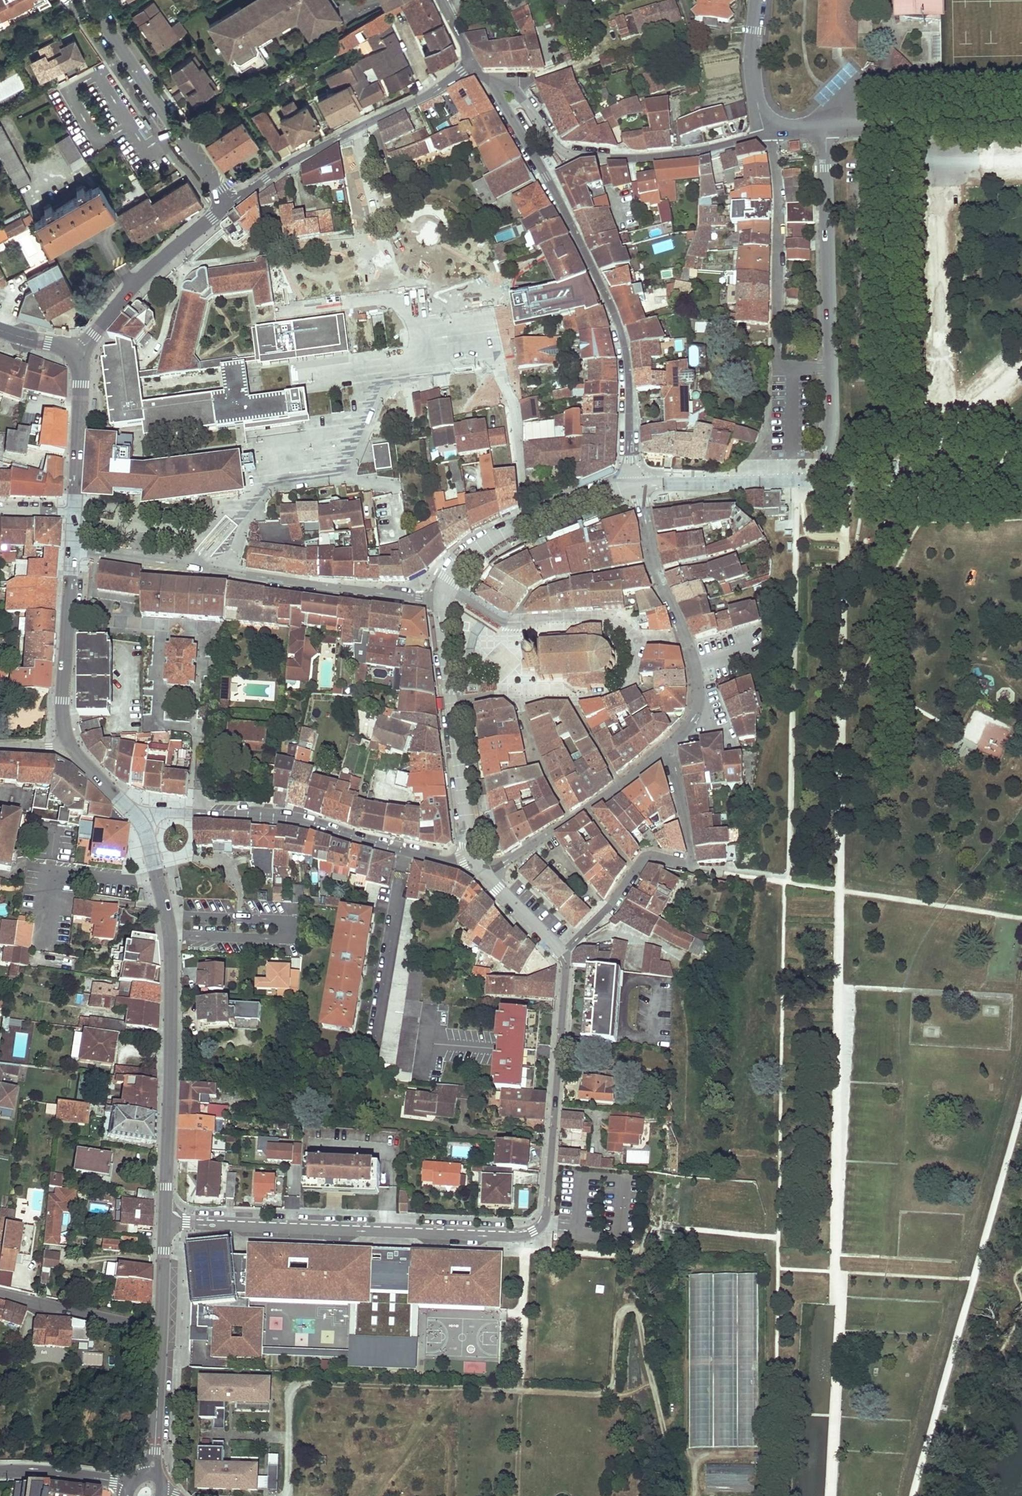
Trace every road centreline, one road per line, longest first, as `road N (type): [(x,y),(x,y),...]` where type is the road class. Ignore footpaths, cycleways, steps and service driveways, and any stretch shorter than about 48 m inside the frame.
road 1 (track): [(683,1495),(639,1314),(627,1310),(614,1380),(595,1394),(289,1388),(288,1495)]
road 2 (residential): [(493,85),(612,311),(625,363),(635,486)]
road 3 (secondary): [(139,821),(171,955),(166,1223)]
road 4 (residential): [(71,550),(441,597)]
road 5 (residential): [(166,1223),(529,1233)]
road 6 (residential): [(471,859),(432,858),(276,819),(168,813),(139,821)]
road 7 (residential): [(493,85),(516,92),(569,152),(653,159),(766,135)]
road 8 (residential): [(635,486),(824,481),(831,369)]
road 9 (residential): [(564,952),(643,859),(691,865),(666,750)]
road 10 (residential): [(529,1233),(547,1208),(564,952)]
road 11 (residential): [(228,205),(471,67)]
road 12 (residential): [(831,369),(791,366),(777,355),(771,134)]
road 13 (residential): [(85,0),(228,205)]
road 14 (residential): [(831,369),(826,126)]
road 15 (residential): [(635,486),(527,518),(467,553),(441,597)]
road 16 (residential): [(76,356),(134,288),(228,205)]
road 17 (residential): [(441,597),(457,595),(502,622),(614,617),(632,641)]
road 18 (secondary): [(71,550),(61,701),(72,747)]
road 19 (unclassified): [(826,126),(1021,120)]
road 20 (residential): [(163,1330),(0,1292)]
road 21 (residential): [(450,700),(471,859)]
road 22 (secondary): [(73,510),(83,385),(76,356)]
road 23 (residential): [(632,641),(634,671),(615,690),(518,700)]
road 24 (residential): [(766,135),(753,73),(757,0)]
road 25 (residential): [(572,819),(518,700)]
road 26 (residential): [(128,1488),(0,1470)]
road 27 (secondary): [(163,1330),(154,1451)]

